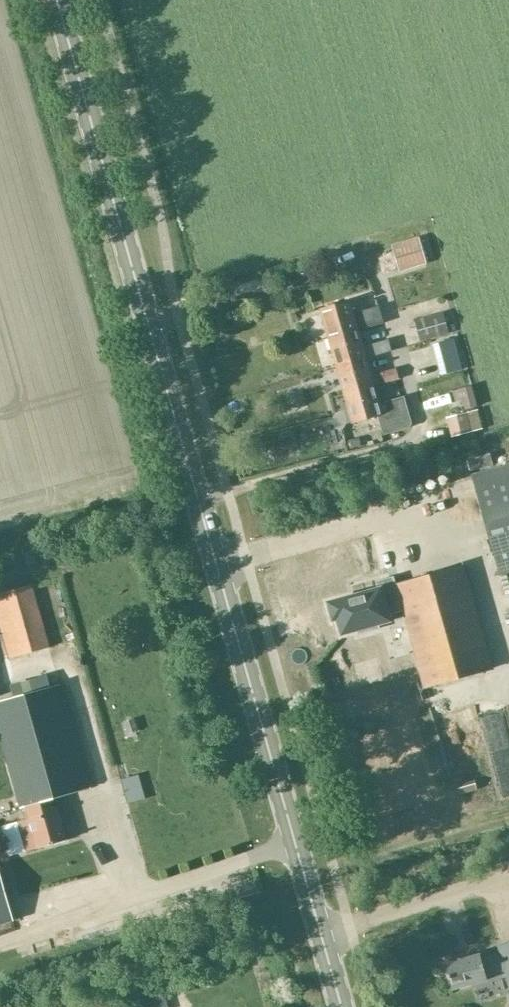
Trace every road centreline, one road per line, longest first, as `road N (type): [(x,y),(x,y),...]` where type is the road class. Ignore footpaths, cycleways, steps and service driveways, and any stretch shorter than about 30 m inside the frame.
road 1 (secondary): [(341,1006),(57,0)]

